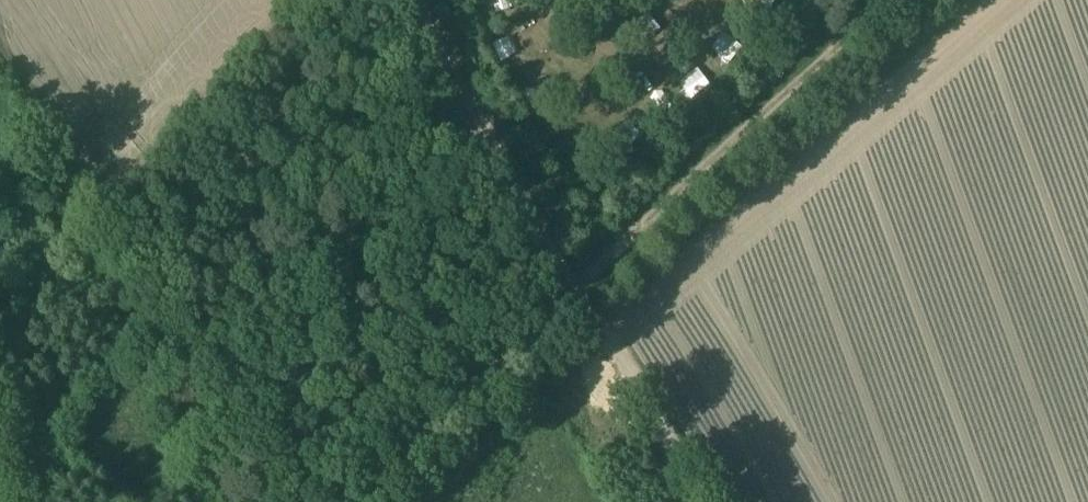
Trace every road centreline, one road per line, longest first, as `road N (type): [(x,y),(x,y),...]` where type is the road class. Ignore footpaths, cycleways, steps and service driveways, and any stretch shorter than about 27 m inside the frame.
road 1 (track): [(576,295),(891,0)]
road 2 (track): [(420,0),(576,295)]
road 3 (track): [(576,295),(369,501)]
road 4 (track): [(576,295),(634,376),(700,501)]

